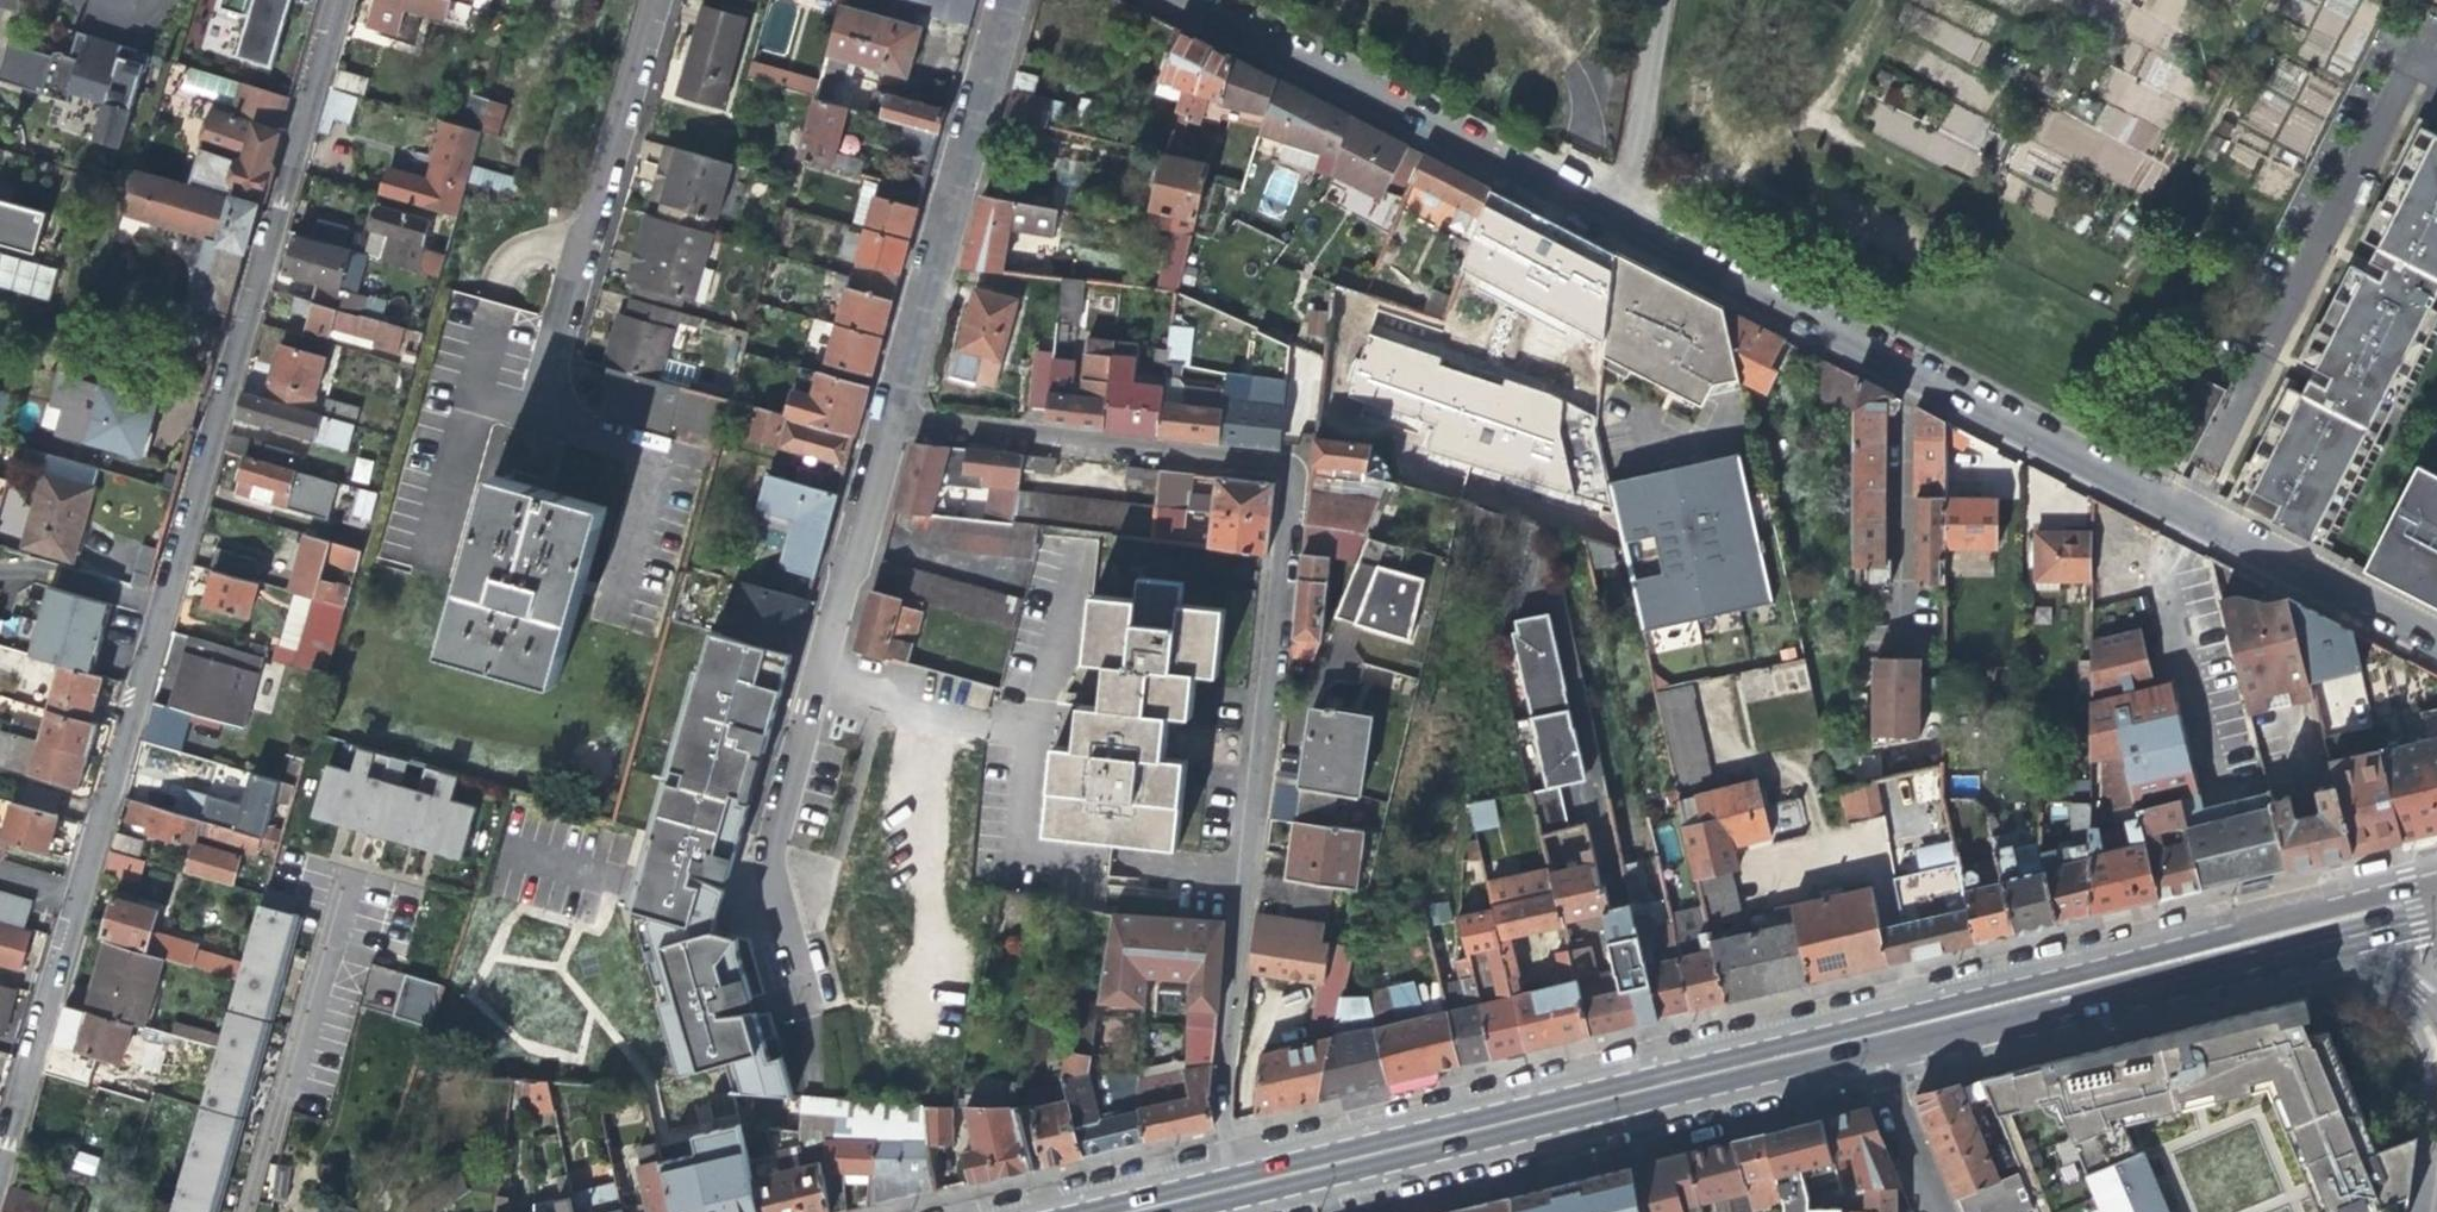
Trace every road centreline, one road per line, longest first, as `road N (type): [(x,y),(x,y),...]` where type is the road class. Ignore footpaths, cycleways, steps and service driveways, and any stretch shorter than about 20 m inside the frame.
road 1 (tertiary): [(0,1168),(338,0)]
road 2 (residential): [(1238,1177),(1222,1114),(1287,481),(1279,469),(1246,458),(882,421)]
road 3 (tertiary): [(1623,227),(2436,641)]
road 4 (residential): [(882,421),(771,852),(832,1058)]
road 5 (primary): [(1238,1177),(1866,1030)]
road 6 (tertiary): [(1177,0),(1623,227)]
road 7 (primary): [(1866,1030),(2294,929)]
road 8 (residential): [(1000,0),(882,421)]
road 9 (residential): [(1623,227),(1654,0)]
road 10 (residential): [(1942,1211),(1866,1030)]
road 11 (secondary): [(2294,929),(2365,958),(2436,1014)]
road 12 (primary): [(1092,1211),(1238,1177)]
road 13 (primary): [(2294,929),(2436,895)]
road 14 (track): [(1817,115),(1873,0)]

